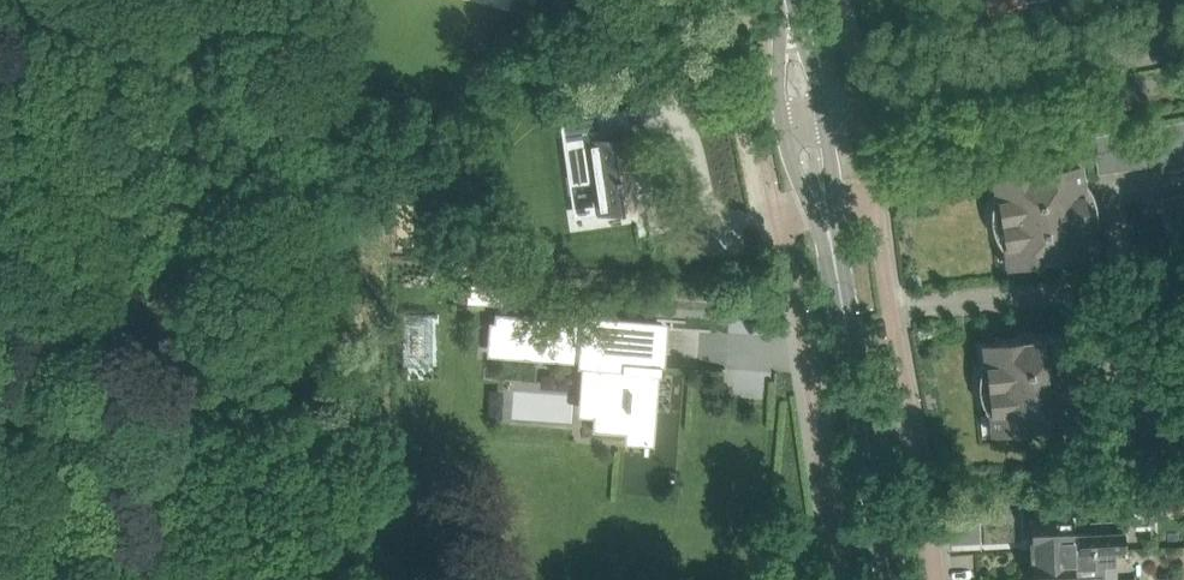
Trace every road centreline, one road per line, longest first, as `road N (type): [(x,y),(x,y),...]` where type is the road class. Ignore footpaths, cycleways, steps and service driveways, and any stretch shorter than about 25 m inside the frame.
road 1 (unclassified): [(939,579),(873,194),(823,205)]
road 2 (unclassified): [(823,205),(779,217),(840,579)]
road 3 (residential): [(1183,51),(804,122)]
road 4 (tertiary): [(891,579),(823,205)]

